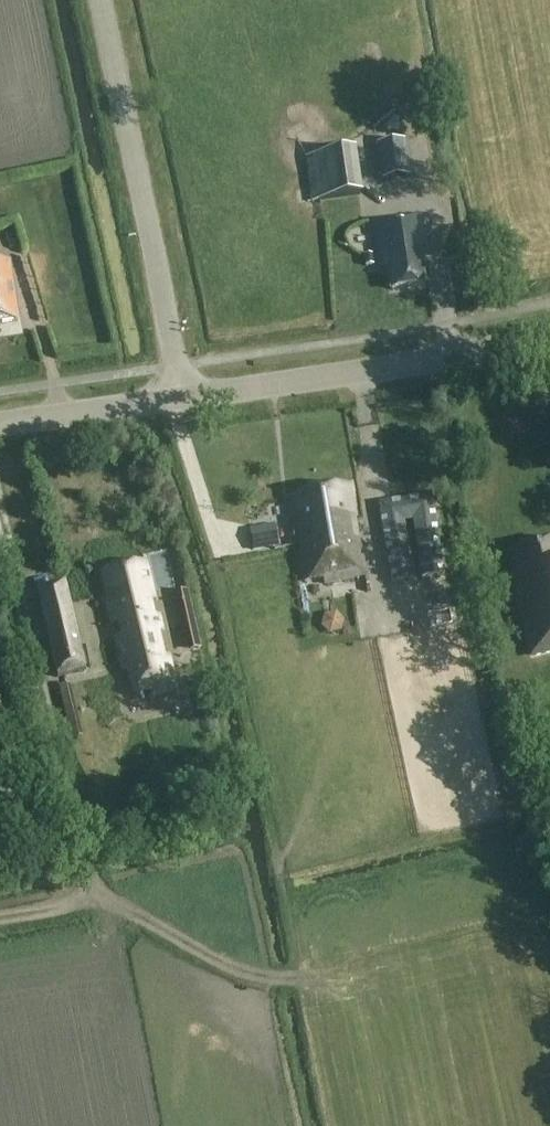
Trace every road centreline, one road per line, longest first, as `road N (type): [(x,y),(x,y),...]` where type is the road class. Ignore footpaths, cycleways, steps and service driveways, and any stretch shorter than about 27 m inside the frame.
road 1 (track): [(0,505),(95,888),(114,908),(207,957),(299,984)]
road 2 (unclassified): [(182,398),(99,0)]
road 3 (tertiary): [(182,398),(549,337)]
road 4 (tertiary): [(0,424),(182,398)]

